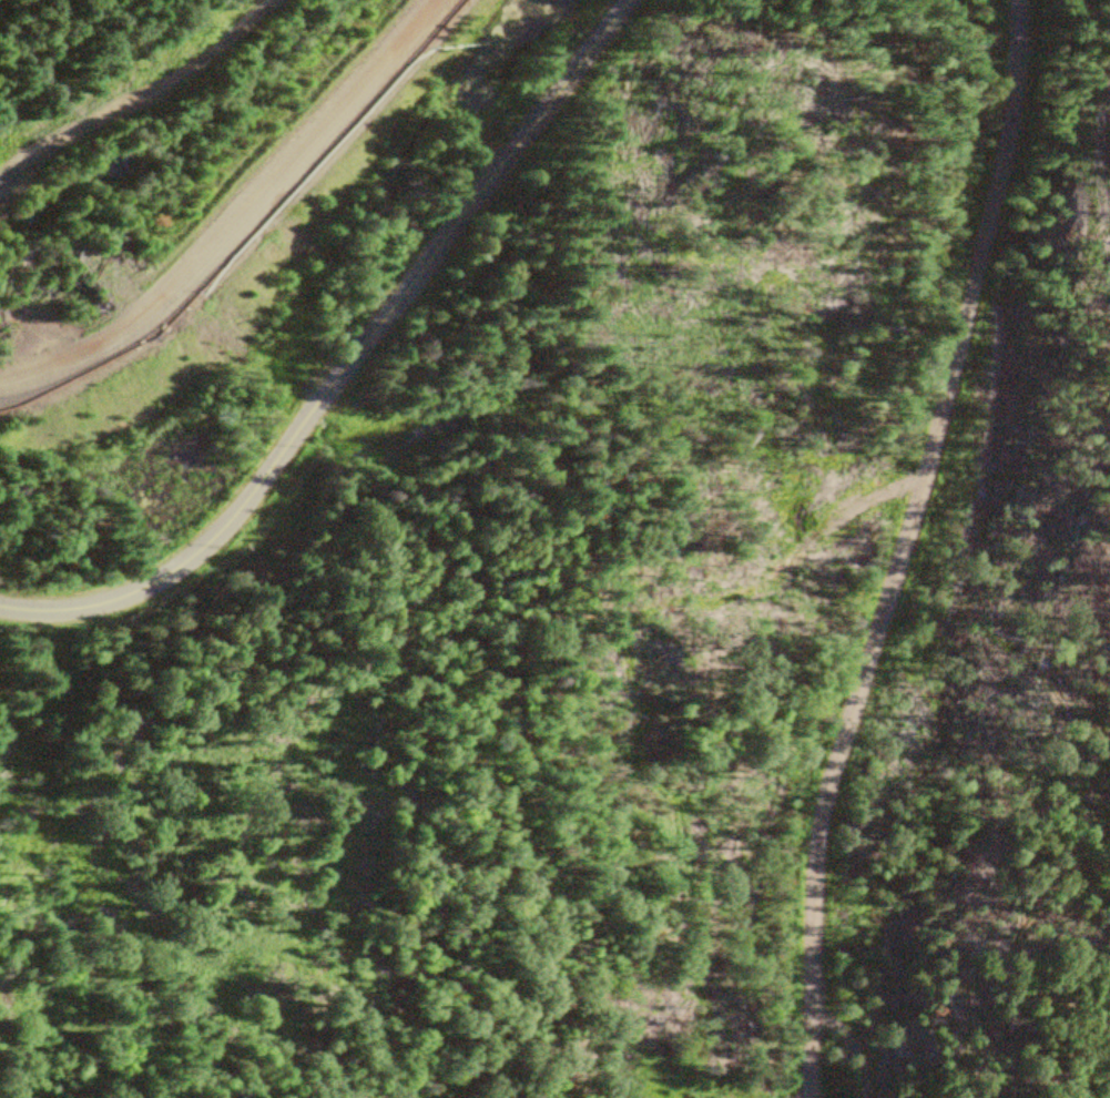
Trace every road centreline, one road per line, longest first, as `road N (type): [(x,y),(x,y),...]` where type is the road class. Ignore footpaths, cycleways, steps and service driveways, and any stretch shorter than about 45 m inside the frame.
road 1 (residential): [(812,1097),(819,993),(813,830),(1007,172),(1025,81),(1025,0)]
road 2 (tertiary): [(0,601),(41,609),(156,587),(210,545),(416,264),(625,0)]

